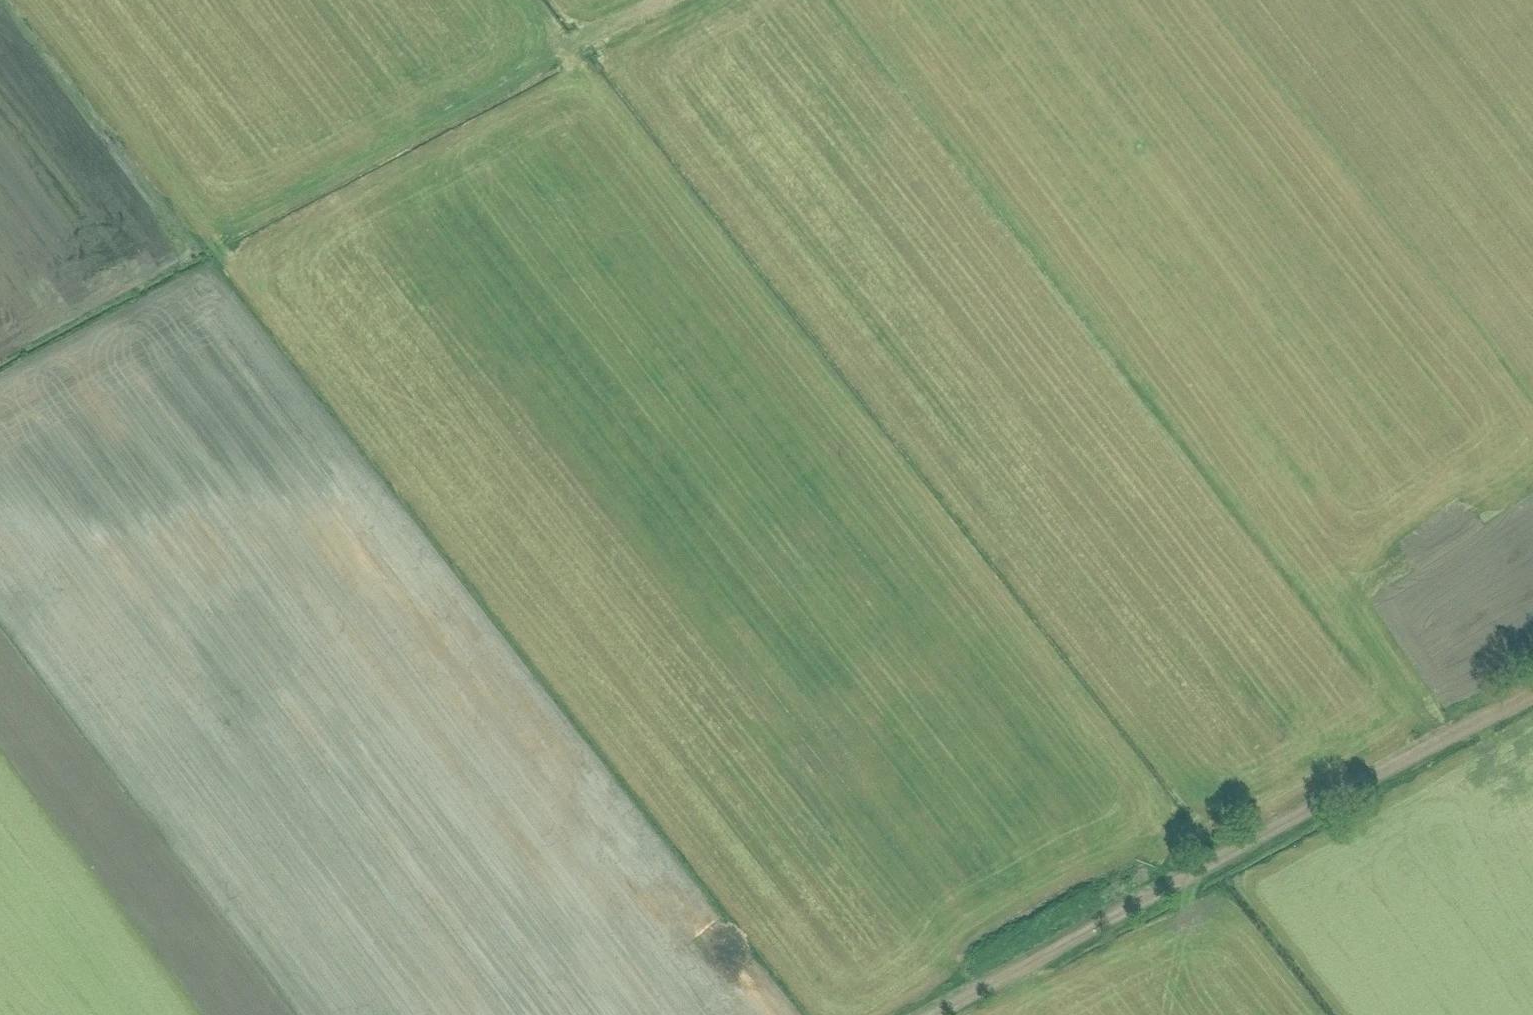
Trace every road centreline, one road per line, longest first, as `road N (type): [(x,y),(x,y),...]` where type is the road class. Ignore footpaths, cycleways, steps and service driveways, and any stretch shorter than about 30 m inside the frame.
road 1 (track): [(948,1014),(1532,694)]

